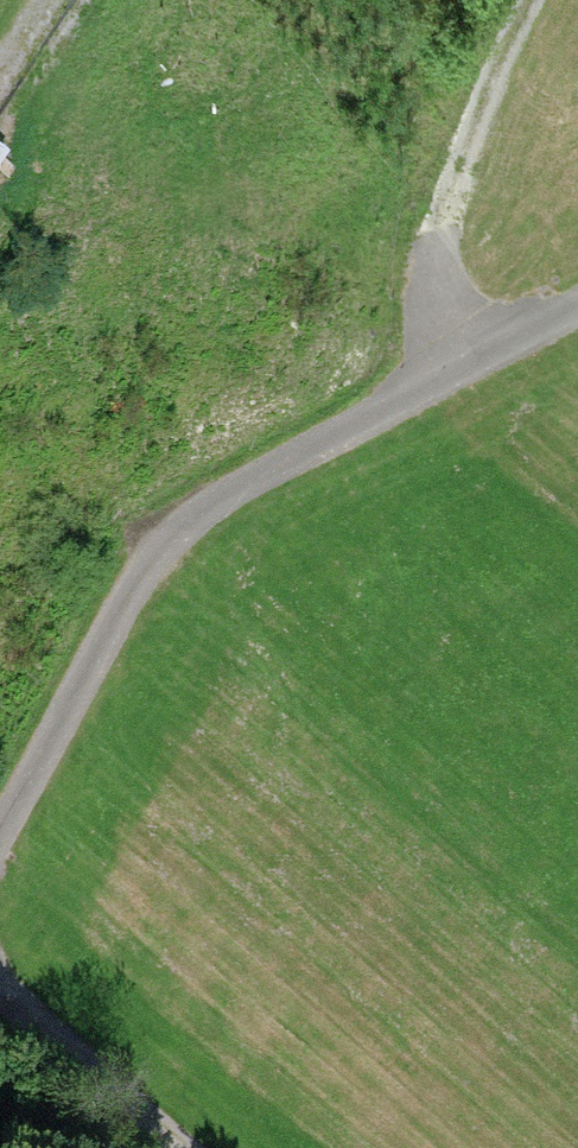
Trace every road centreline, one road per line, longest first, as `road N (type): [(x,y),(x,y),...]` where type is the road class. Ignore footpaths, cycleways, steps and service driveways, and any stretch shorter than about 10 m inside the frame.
road 1 (track): [(577,302),(461,361),(196,518),(131,592),(0,848)]
road 2 (track): [(461,361),(441,253),(528,0)]
road 3 (track): [(0,987),(193,1147)]

